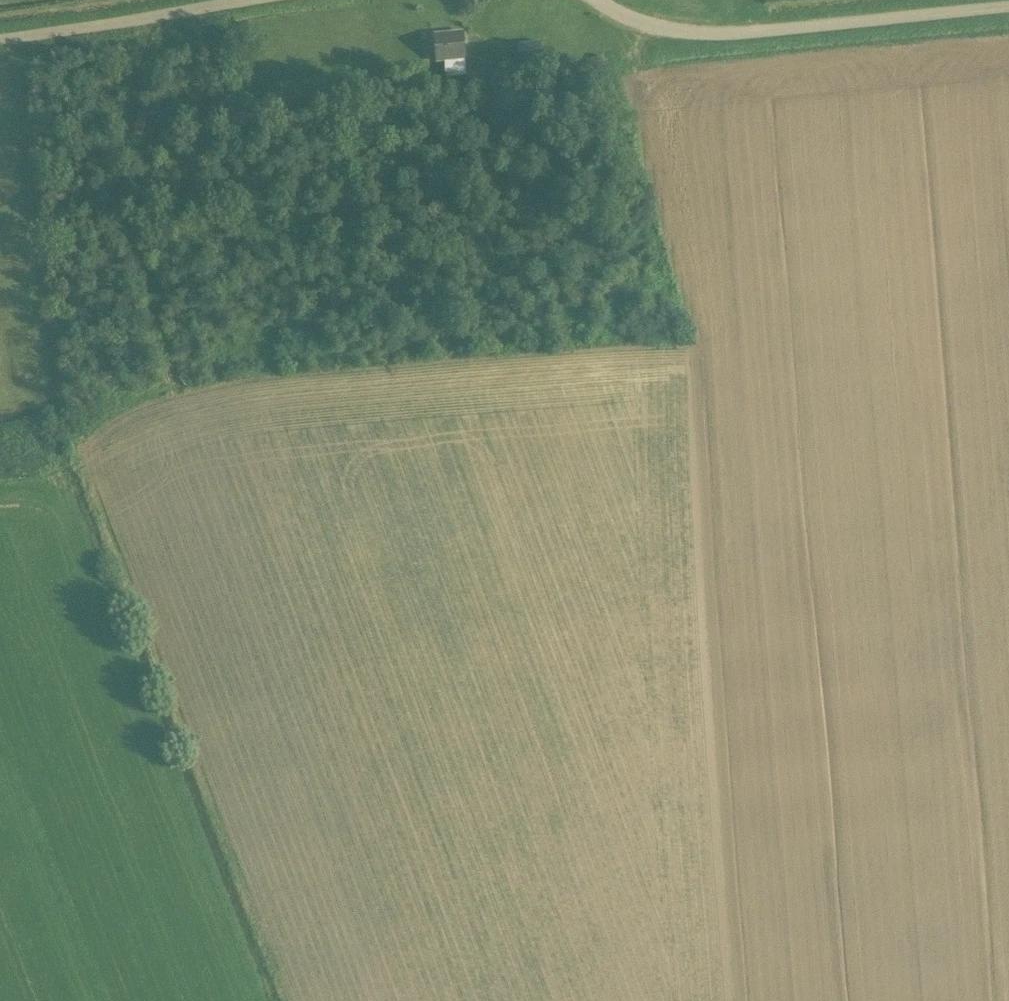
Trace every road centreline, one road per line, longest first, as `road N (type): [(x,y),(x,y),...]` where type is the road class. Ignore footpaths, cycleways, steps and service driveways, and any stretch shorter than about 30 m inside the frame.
road 1 (unclassified): [(592,0),(694,37),(1008,11)]
road 2 (unclassified): [(0,41),(286,0)]

